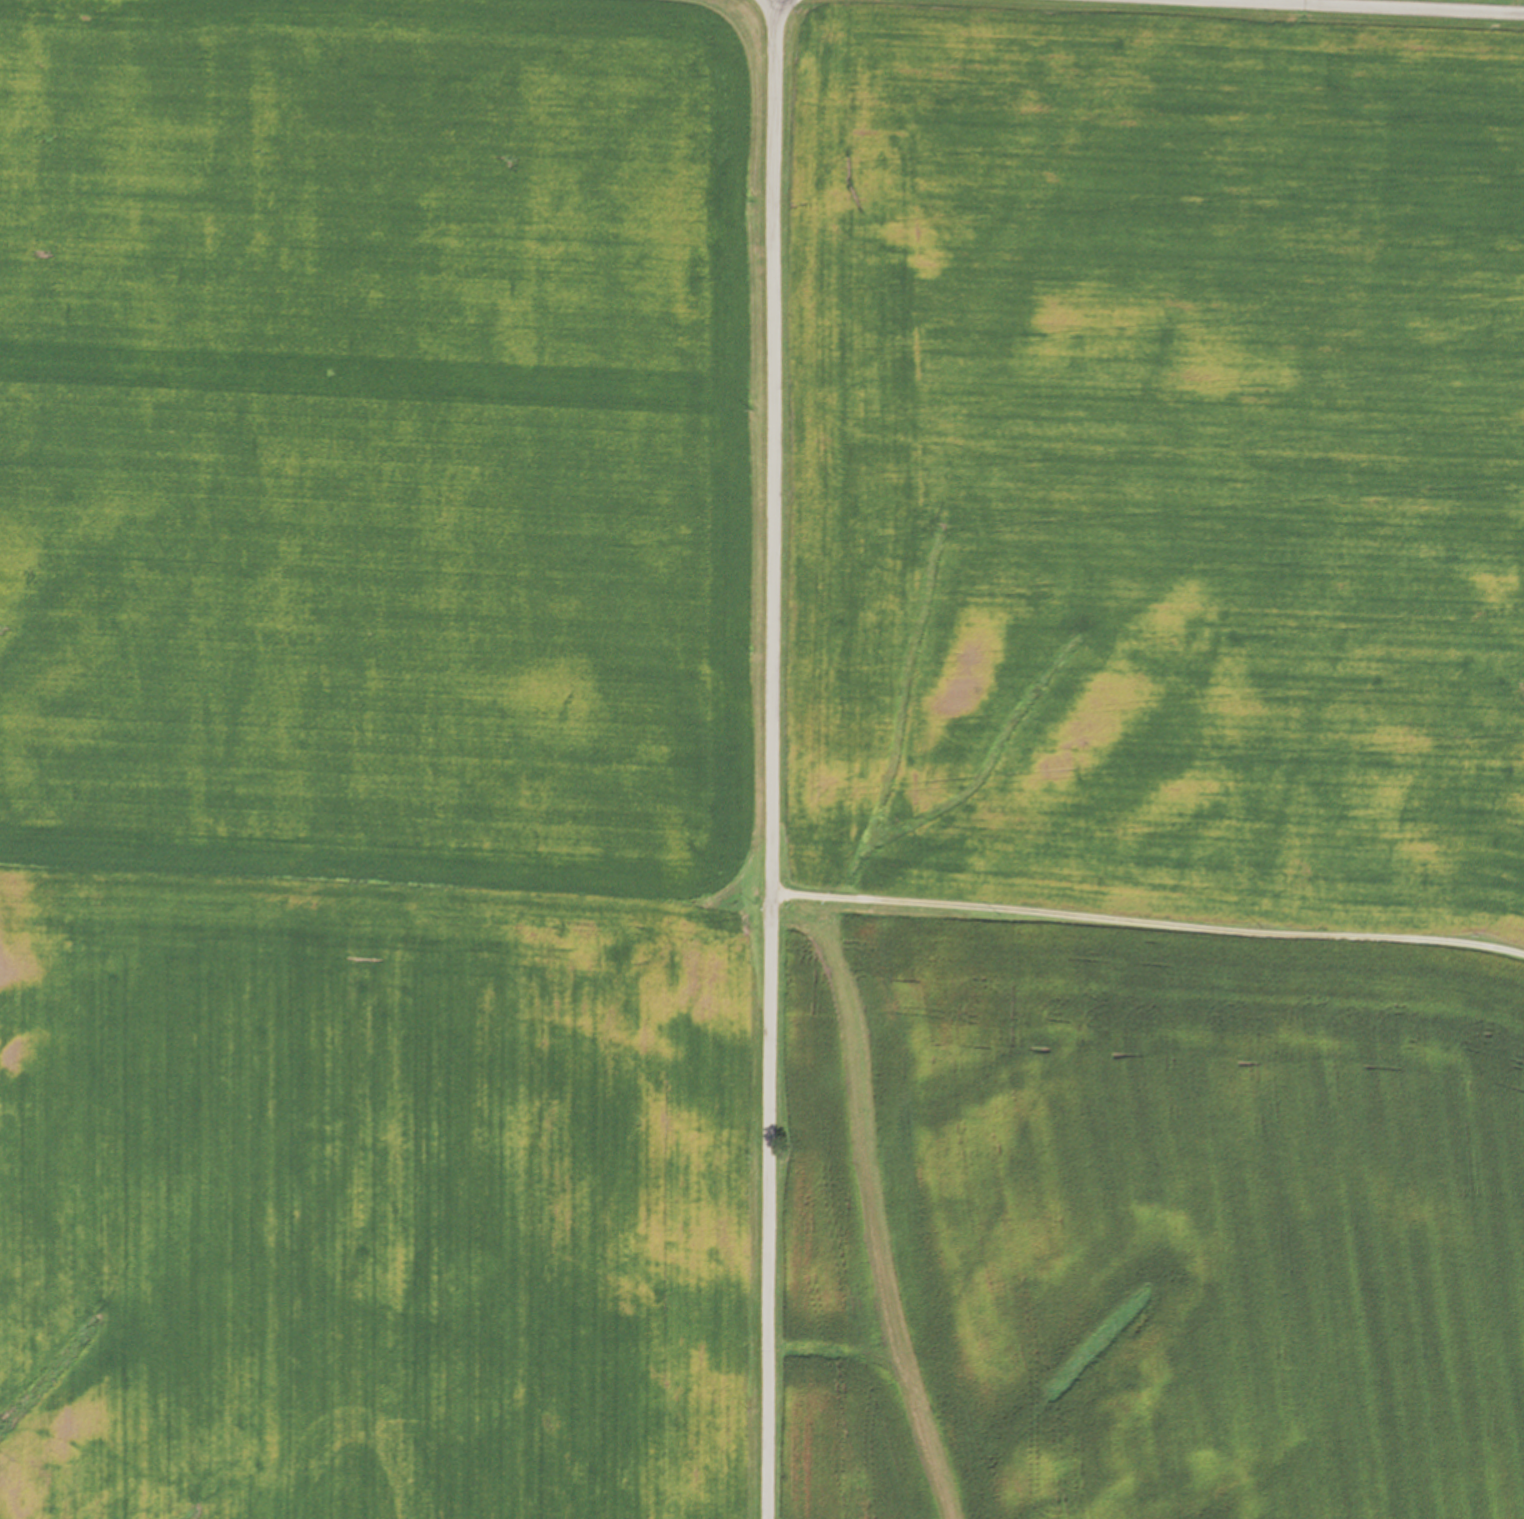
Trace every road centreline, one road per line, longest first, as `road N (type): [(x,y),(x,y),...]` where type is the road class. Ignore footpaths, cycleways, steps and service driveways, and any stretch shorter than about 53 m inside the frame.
road 1 (residential): [(772,1518),(781,0)]
road 2 (residential): [(775,905),(1523,939)]
road 3 (residential): [(1289,0),(1523,11)]

